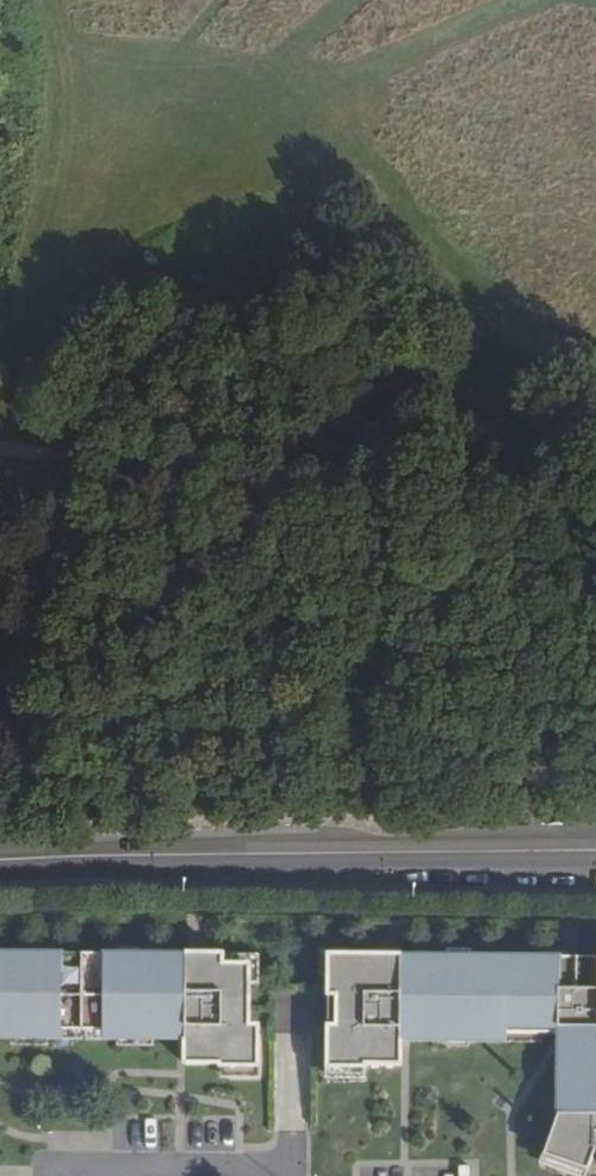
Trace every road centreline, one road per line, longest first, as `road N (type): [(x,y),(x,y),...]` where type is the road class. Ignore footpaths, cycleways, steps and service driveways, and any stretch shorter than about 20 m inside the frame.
road 1 (secondary): [(0,860),(595,851)]
road 2 (track): [(74,458),(595,505)]

